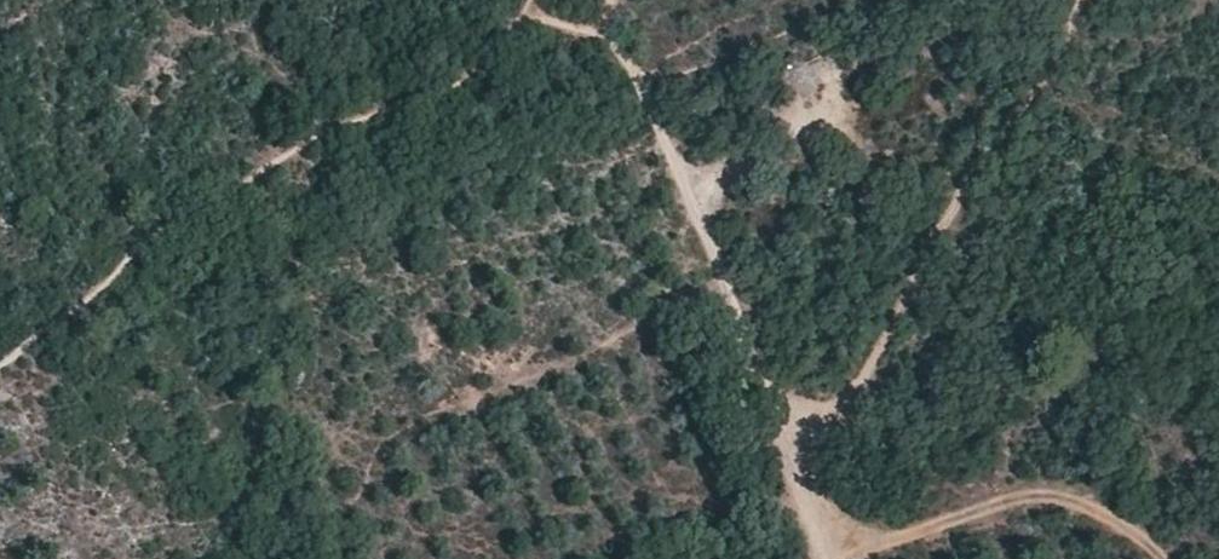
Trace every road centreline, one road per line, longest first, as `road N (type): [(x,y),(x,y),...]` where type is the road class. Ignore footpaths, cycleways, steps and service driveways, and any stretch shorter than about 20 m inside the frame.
road 1 (track): [(0,368),(66,321),(153,232),(459,72),(519,19),(600,35),(649,104),(784,413)]
road 2 (track): [(784,413),(860,387),(1072,35),(1085,0)]
road 3 (track): [(842,558),(1049,504),(1123,525),(1156,558)]
road 4 (track): [(784,413),(831,558)]

